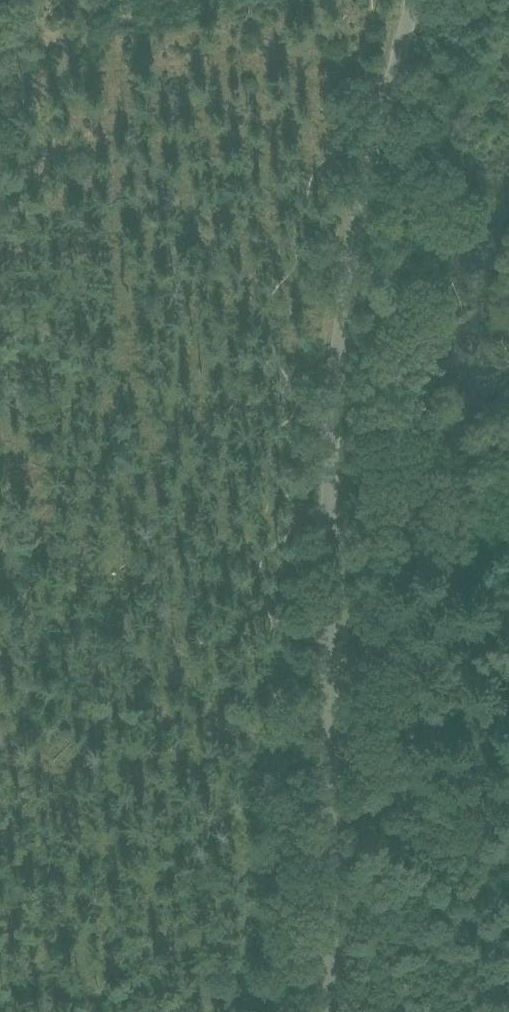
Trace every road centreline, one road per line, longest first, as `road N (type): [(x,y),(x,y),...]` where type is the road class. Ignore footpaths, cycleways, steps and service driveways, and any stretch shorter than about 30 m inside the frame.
road 1 (unclassified): [(332,1011),(338,412),(372,158),(414,0)]

